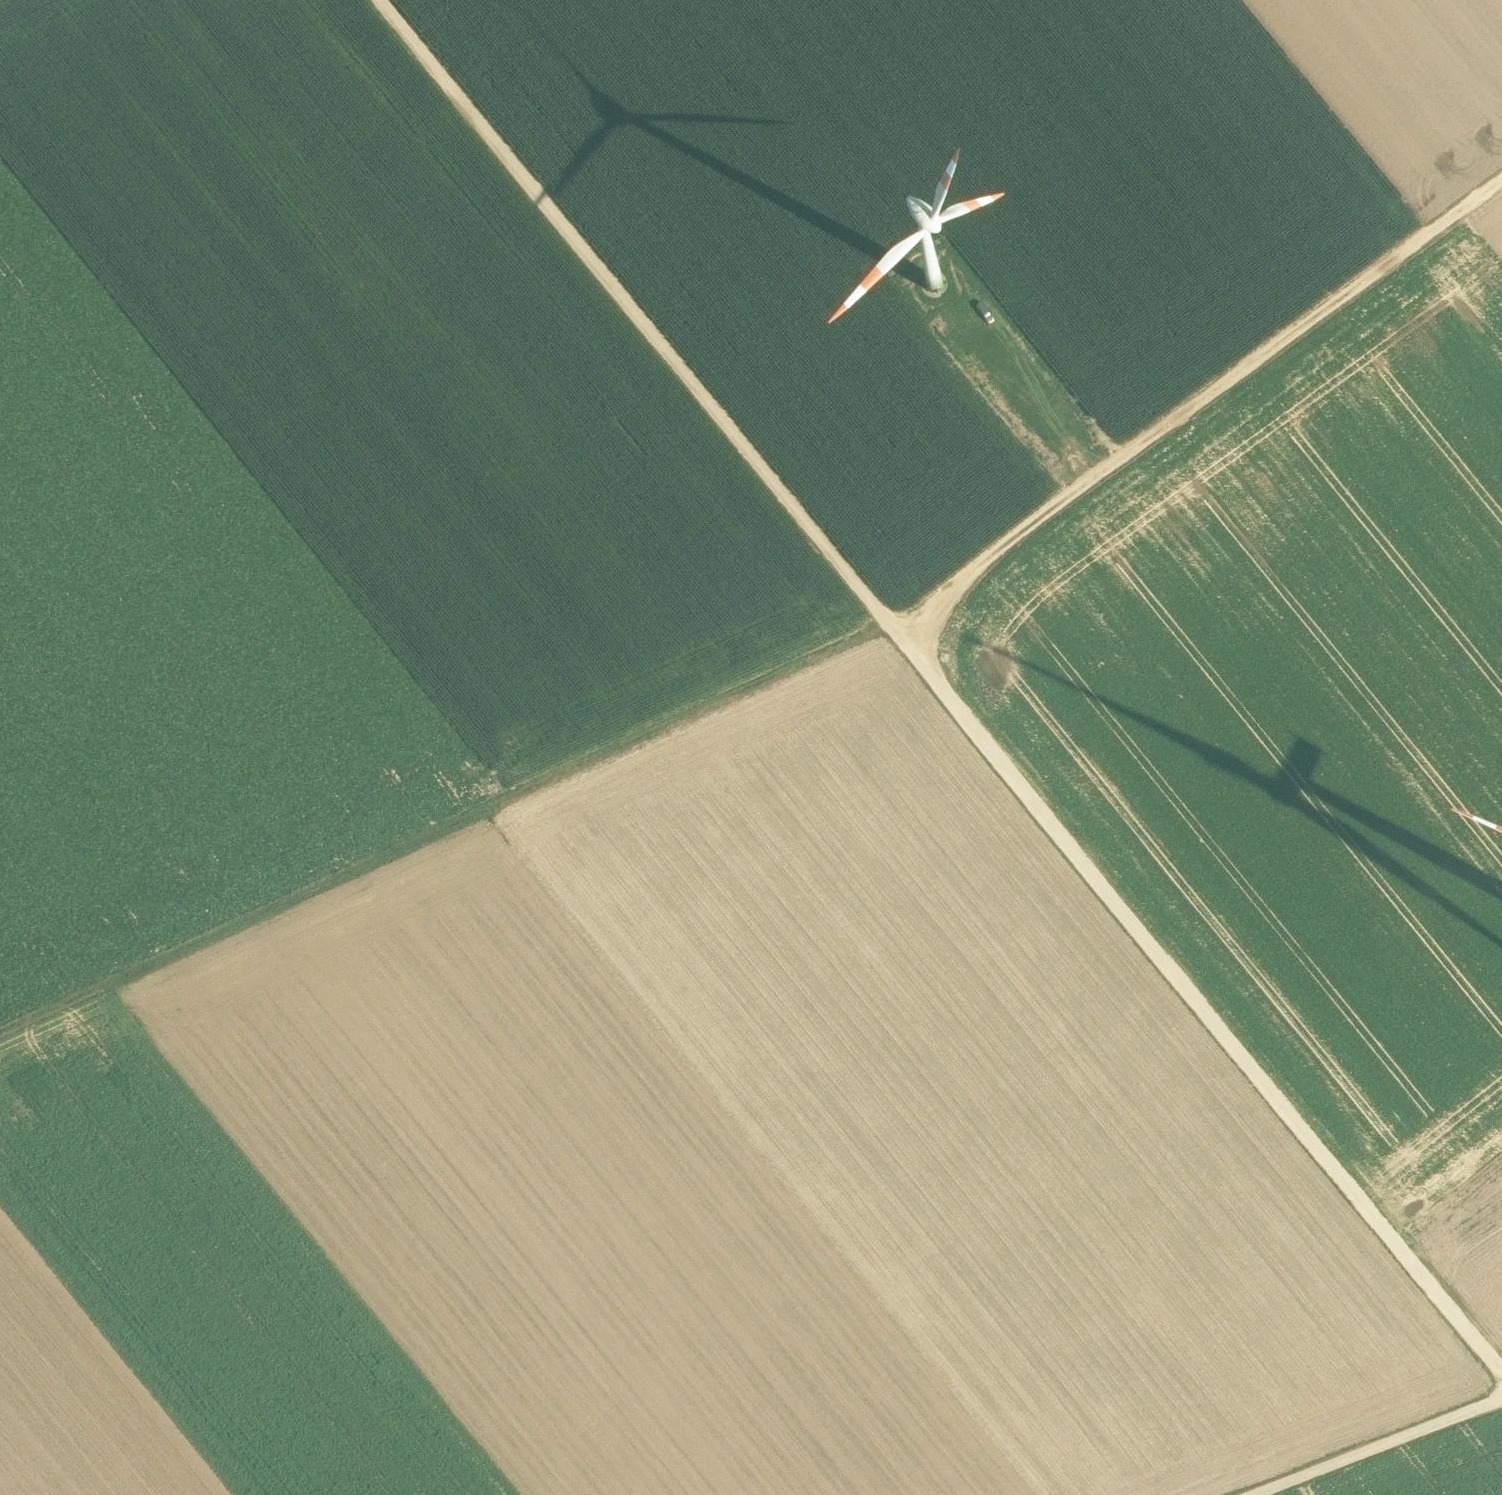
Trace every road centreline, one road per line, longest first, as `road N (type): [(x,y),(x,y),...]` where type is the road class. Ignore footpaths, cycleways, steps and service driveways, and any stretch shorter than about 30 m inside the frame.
road 1 (track): [(388,0),(1501,1366)]
road 2 (track): [(0,1037),(900,627),(1501,184)]
road 3 (track): [(1501,1398),(1254,1494)]

